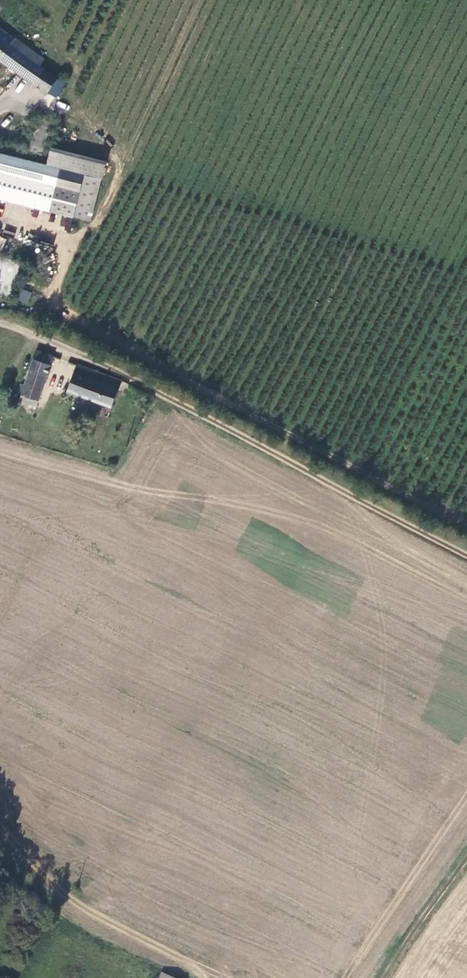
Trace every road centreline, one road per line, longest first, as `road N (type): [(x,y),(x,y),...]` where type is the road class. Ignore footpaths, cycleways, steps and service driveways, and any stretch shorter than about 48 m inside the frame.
road 1 (track): [(466,557),(78,356)]
road 2 (track): [(387,977),(466,855)]

